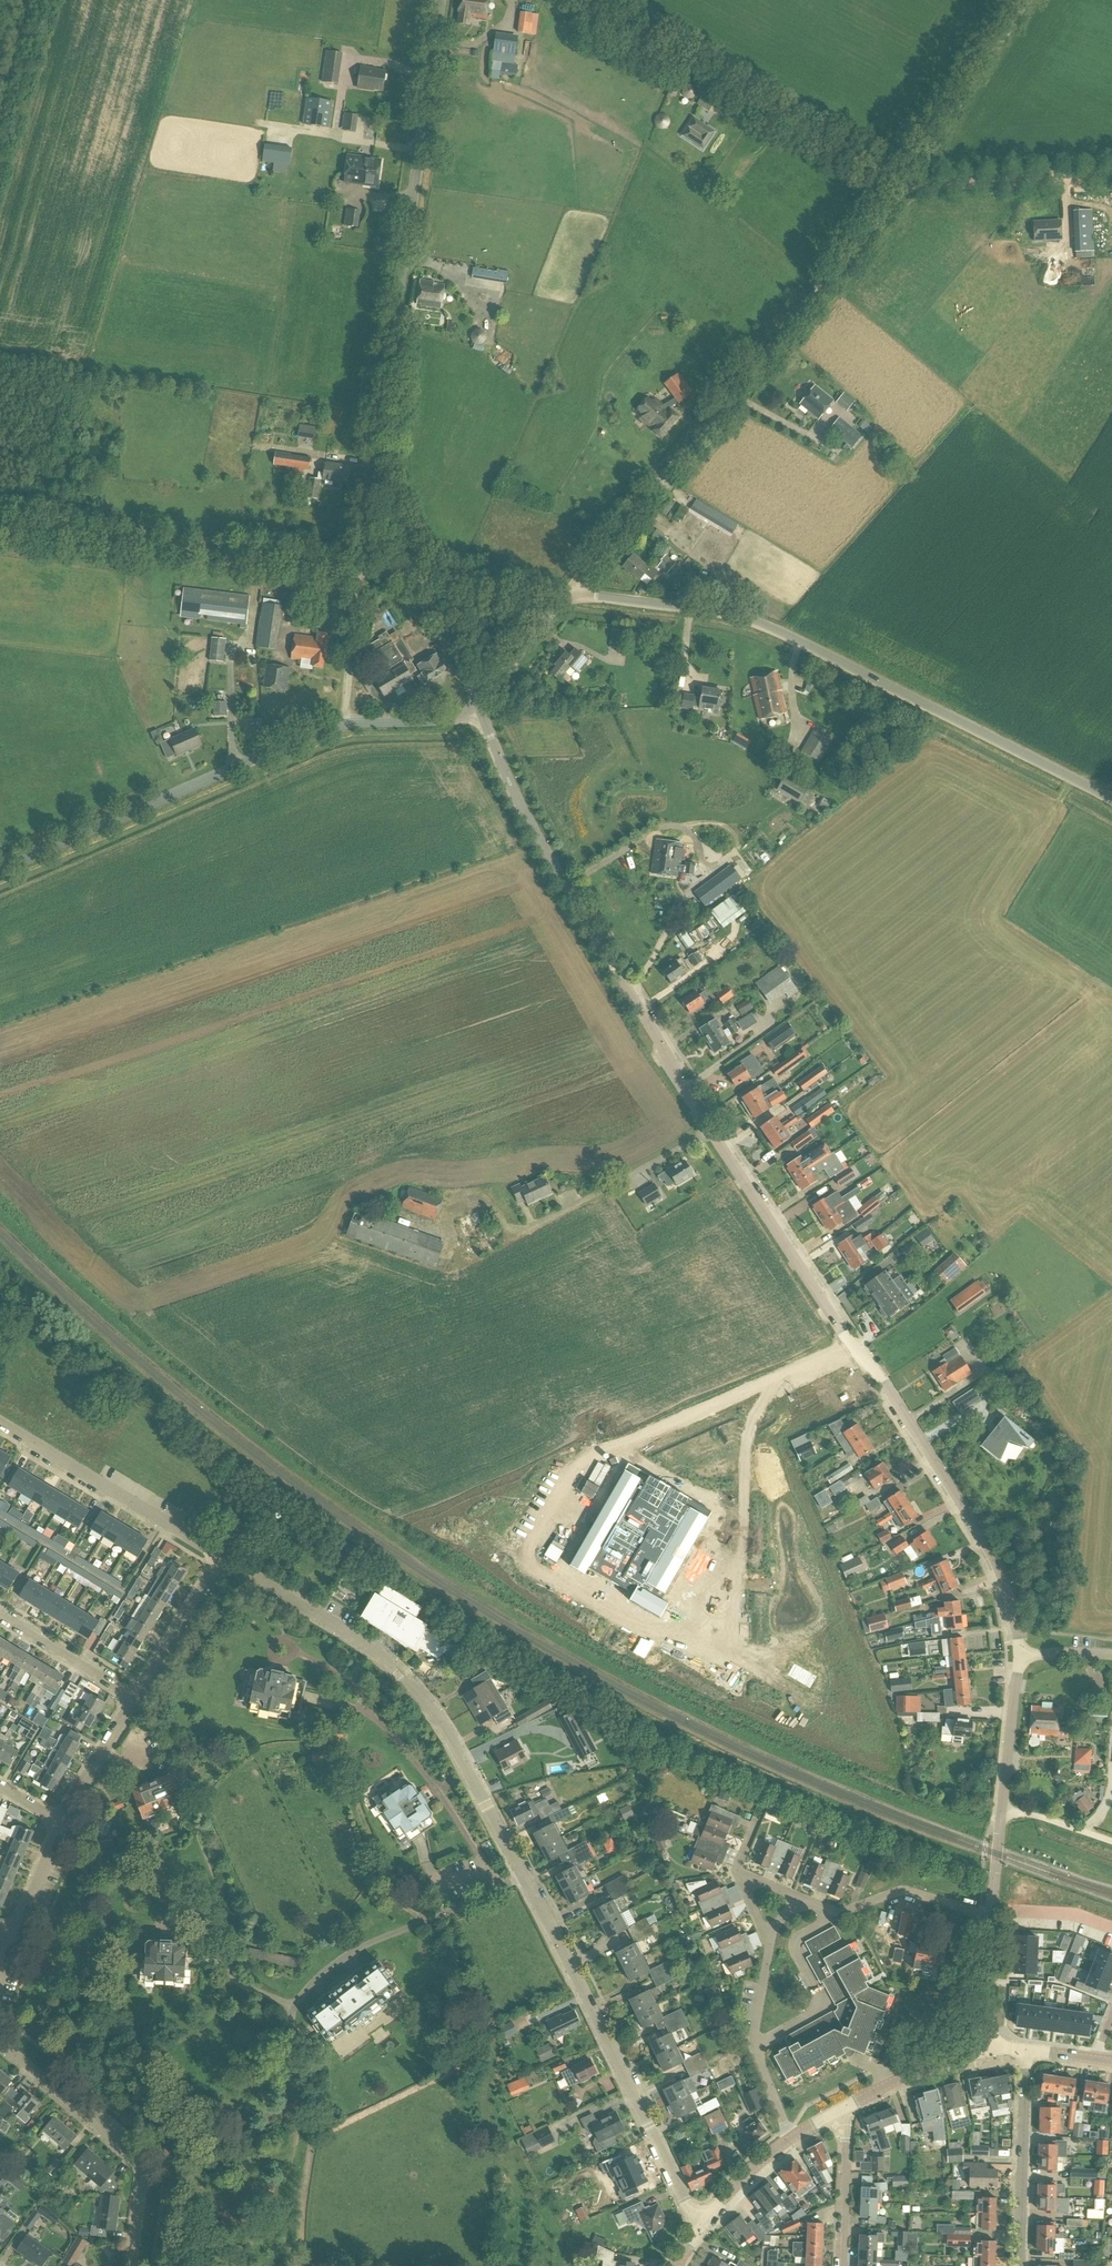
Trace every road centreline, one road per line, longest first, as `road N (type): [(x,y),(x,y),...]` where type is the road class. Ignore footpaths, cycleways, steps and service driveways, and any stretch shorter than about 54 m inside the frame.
road 1 (tertiary): [(1020,1656),(990,1552),(662,1053),(531,836),(476,703)]
road 2 (residential): [(699,2226),(454,1741),(383,1658),(331,1619),(220,1560)]
road 3 (tertiary): [(421,574),(378,456),(442,0)]
road 4 (unclassified): [(1111,802),(760,624),(570,594)]
road 5 (unclassified): [(570,594),(906,183)]
road 6 (track): [(0,886),(331,743),(458,734),(484,724)]
road 7 (unclassified): [(0,871),(330,727),(442,721),(476,703)]
road 8 (unclassified): [(421,574),(0,524)]
road 9 (unclassified): [(906,183),(563,0)]
road 10 (residential): [(133,2265),(142,2170),(0,2044)]
road 11 (tertiary): [(991,1916),(1020,1656)]
road 12 (residential): [(220,1560),(0,1425)]
road 13 (unclassified): [(906,183),(1031,0)]
road 14 (residential): [(1020,2265),(1027,2049)]
road 15 (residential): [(769,1940),(754,2044),(794,2138)]
road 16 (track): [(906,183),(1111,174)]
road 17 (residential): [(991,1916),(903,1890),(843,1913),(803,1900)]
road 18 (tertiary): [(842,2110),(937,2061),(993,2049)]
road 19 (residential): [(136,1698),(220,1560)]
road 20 (residential): [(136,1698),(0,1617)]
road 21 (residential): [(838,2265),(842,2110)]
road 22 (unclassified): [(476,703),(570,594)]
road 23 (residential): [(63,1821),(136,1698)]
road 24 (tertiary): [(476,703),(421,574)]
road 25 (tertiary): [(993,2049),(991,1916)]
road 26 (tertiary): [(699,2226),(794,2138)]
road 27 (residential): [(18,1935),(63,1821)]

